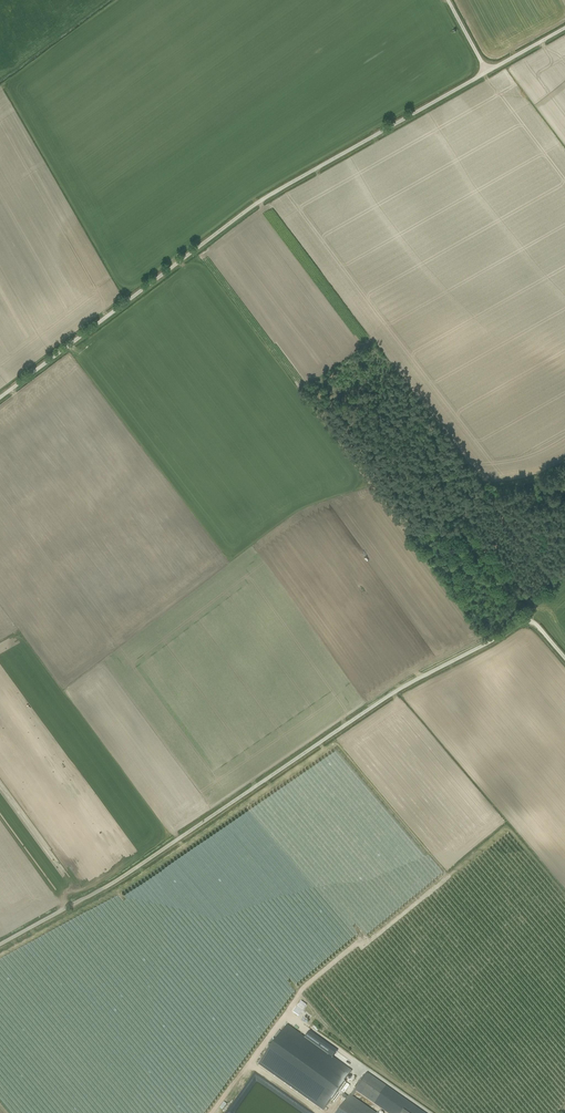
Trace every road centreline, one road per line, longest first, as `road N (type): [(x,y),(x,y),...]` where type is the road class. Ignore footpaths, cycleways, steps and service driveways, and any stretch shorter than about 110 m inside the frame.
road 1 (unclassified): [(0,944),(513,625),(537,625),(564,657)]
road 2 (unclassified): [(488,71),(196,249),(0,395)]

